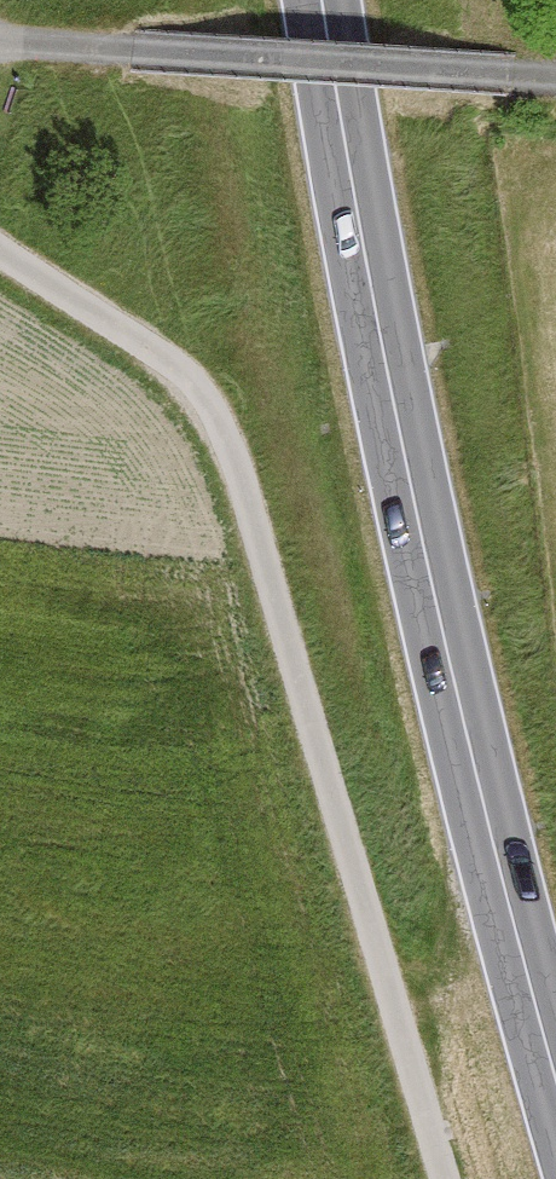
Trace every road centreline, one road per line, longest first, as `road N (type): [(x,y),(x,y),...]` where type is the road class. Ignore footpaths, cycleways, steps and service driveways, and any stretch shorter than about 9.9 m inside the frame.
road 1 (primary): [(323,0),(393,407),(458,702),(555,1075)]
road 2 (track): [(0,246),(153,351),(227,435),(439,1178)]
road 3 (residential): [(0,39),(555,77)]

